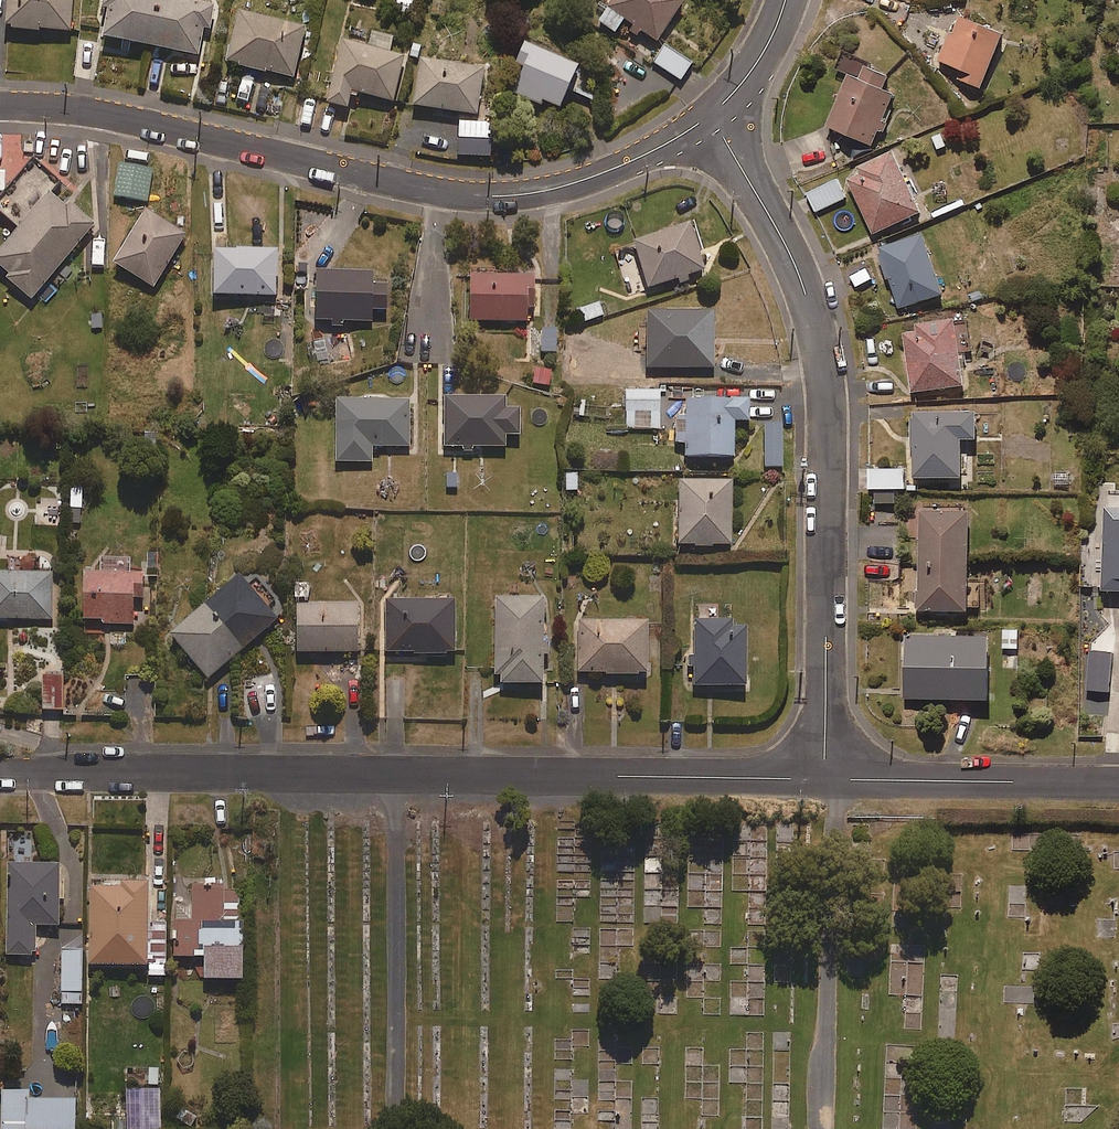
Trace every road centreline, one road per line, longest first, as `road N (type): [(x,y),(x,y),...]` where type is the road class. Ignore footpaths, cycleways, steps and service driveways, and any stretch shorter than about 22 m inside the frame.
road 1 (residential): [(825,769),(0,772)]
road 2 (residential): [(712,119),(582,183),(482,196),(419,189),(88,111),(0,105)]
road 3 (residential): [(825,769),(831,410),(794,257),(712,119)]
road 4 (residential): [(1118,773),(825,769)]
road 5 (residential): [(712,119),(774,40),(785,0)]

